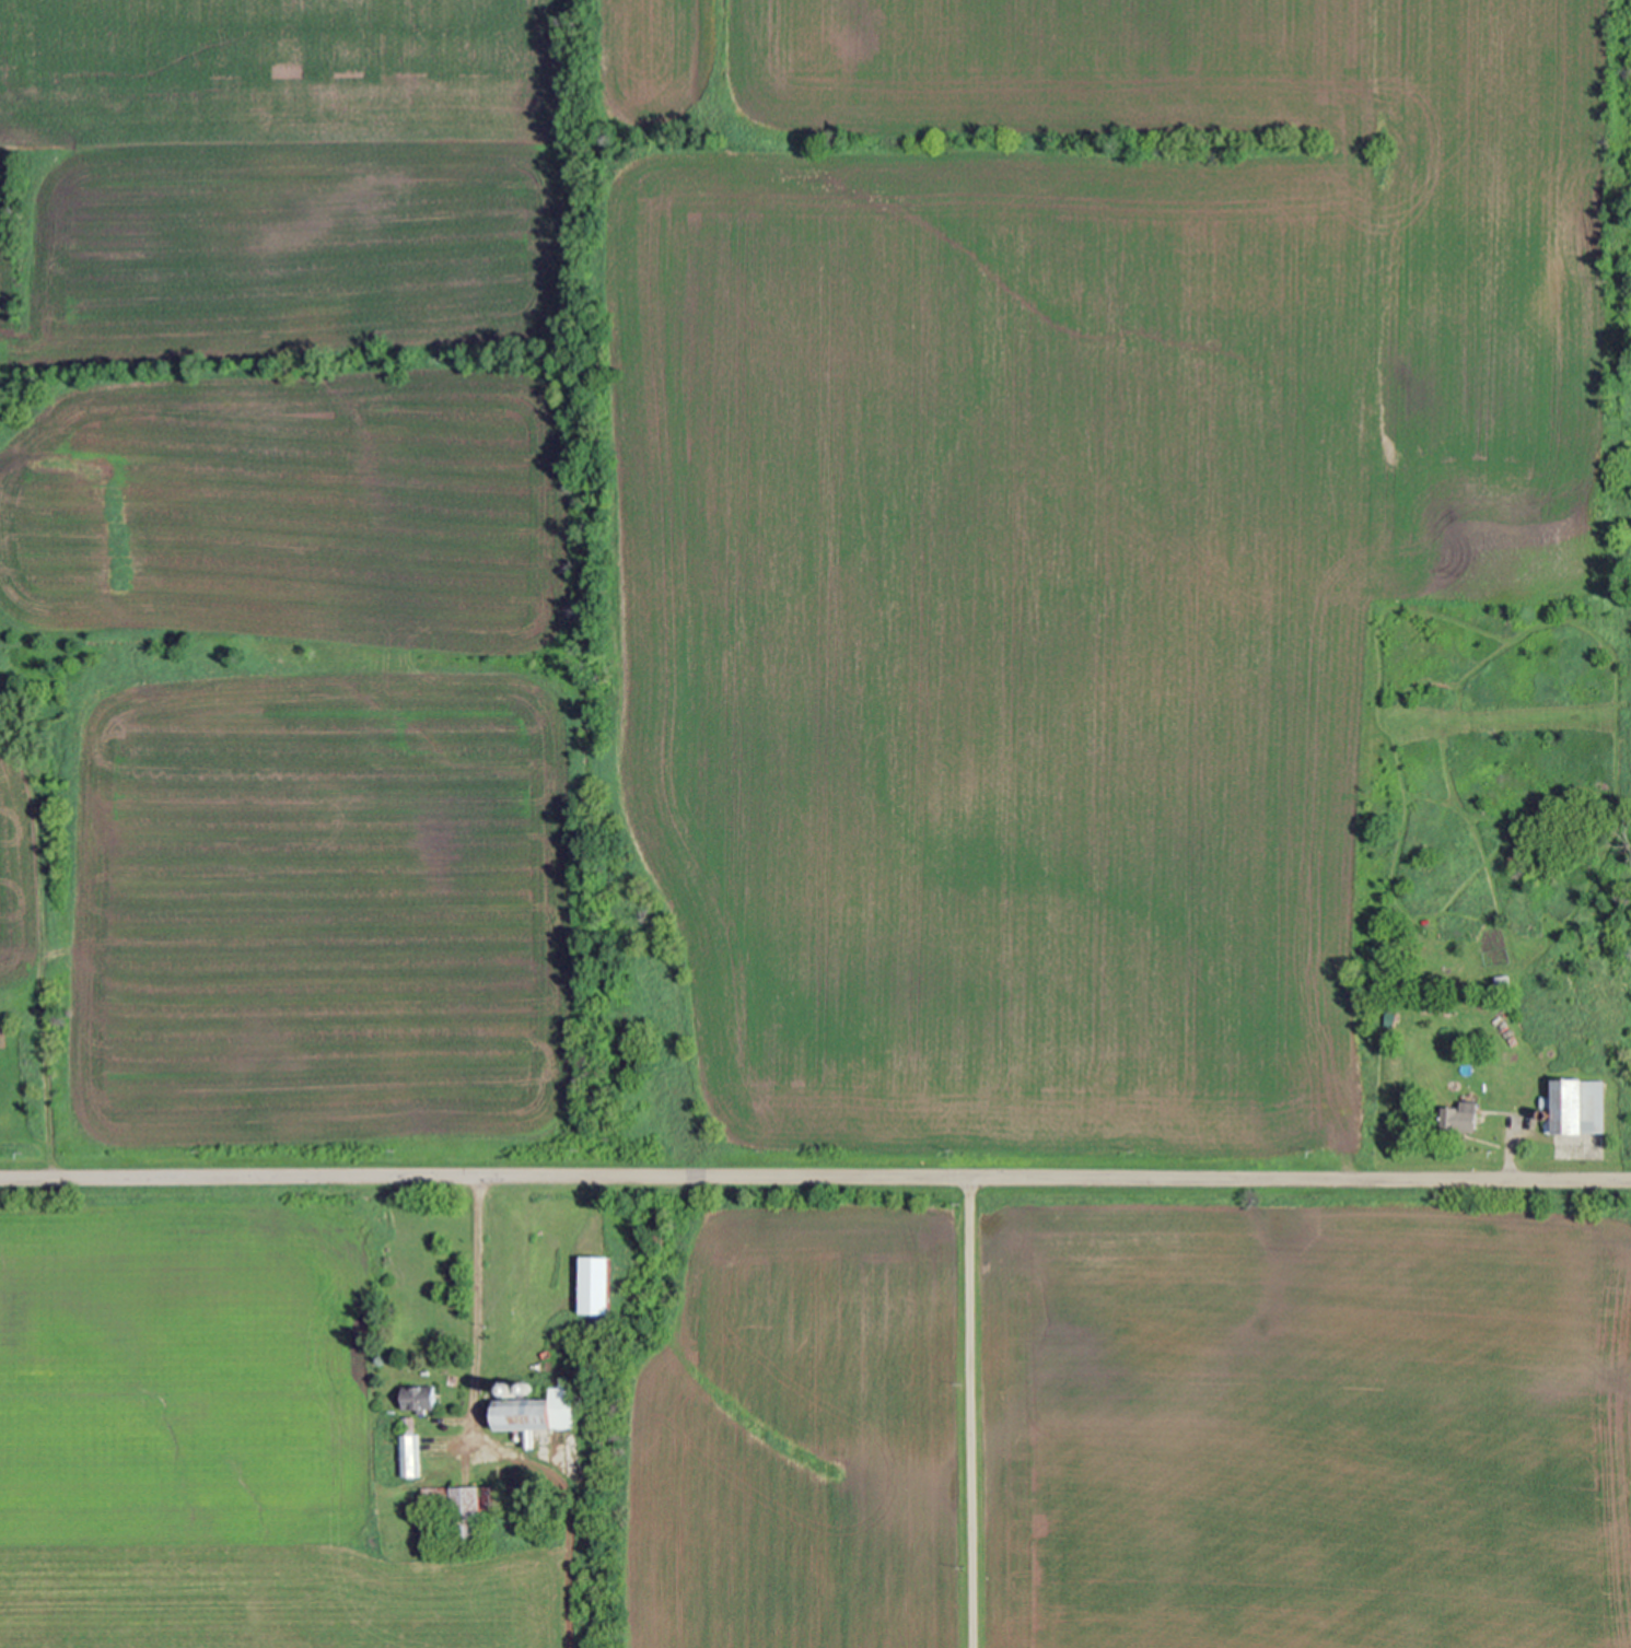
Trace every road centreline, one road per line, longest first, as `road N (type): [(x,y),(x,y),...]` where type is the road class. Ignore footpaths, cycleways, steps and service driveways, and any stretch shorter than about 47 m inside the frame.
road 1 (residential): [(1630,1181),(0,1181)]

